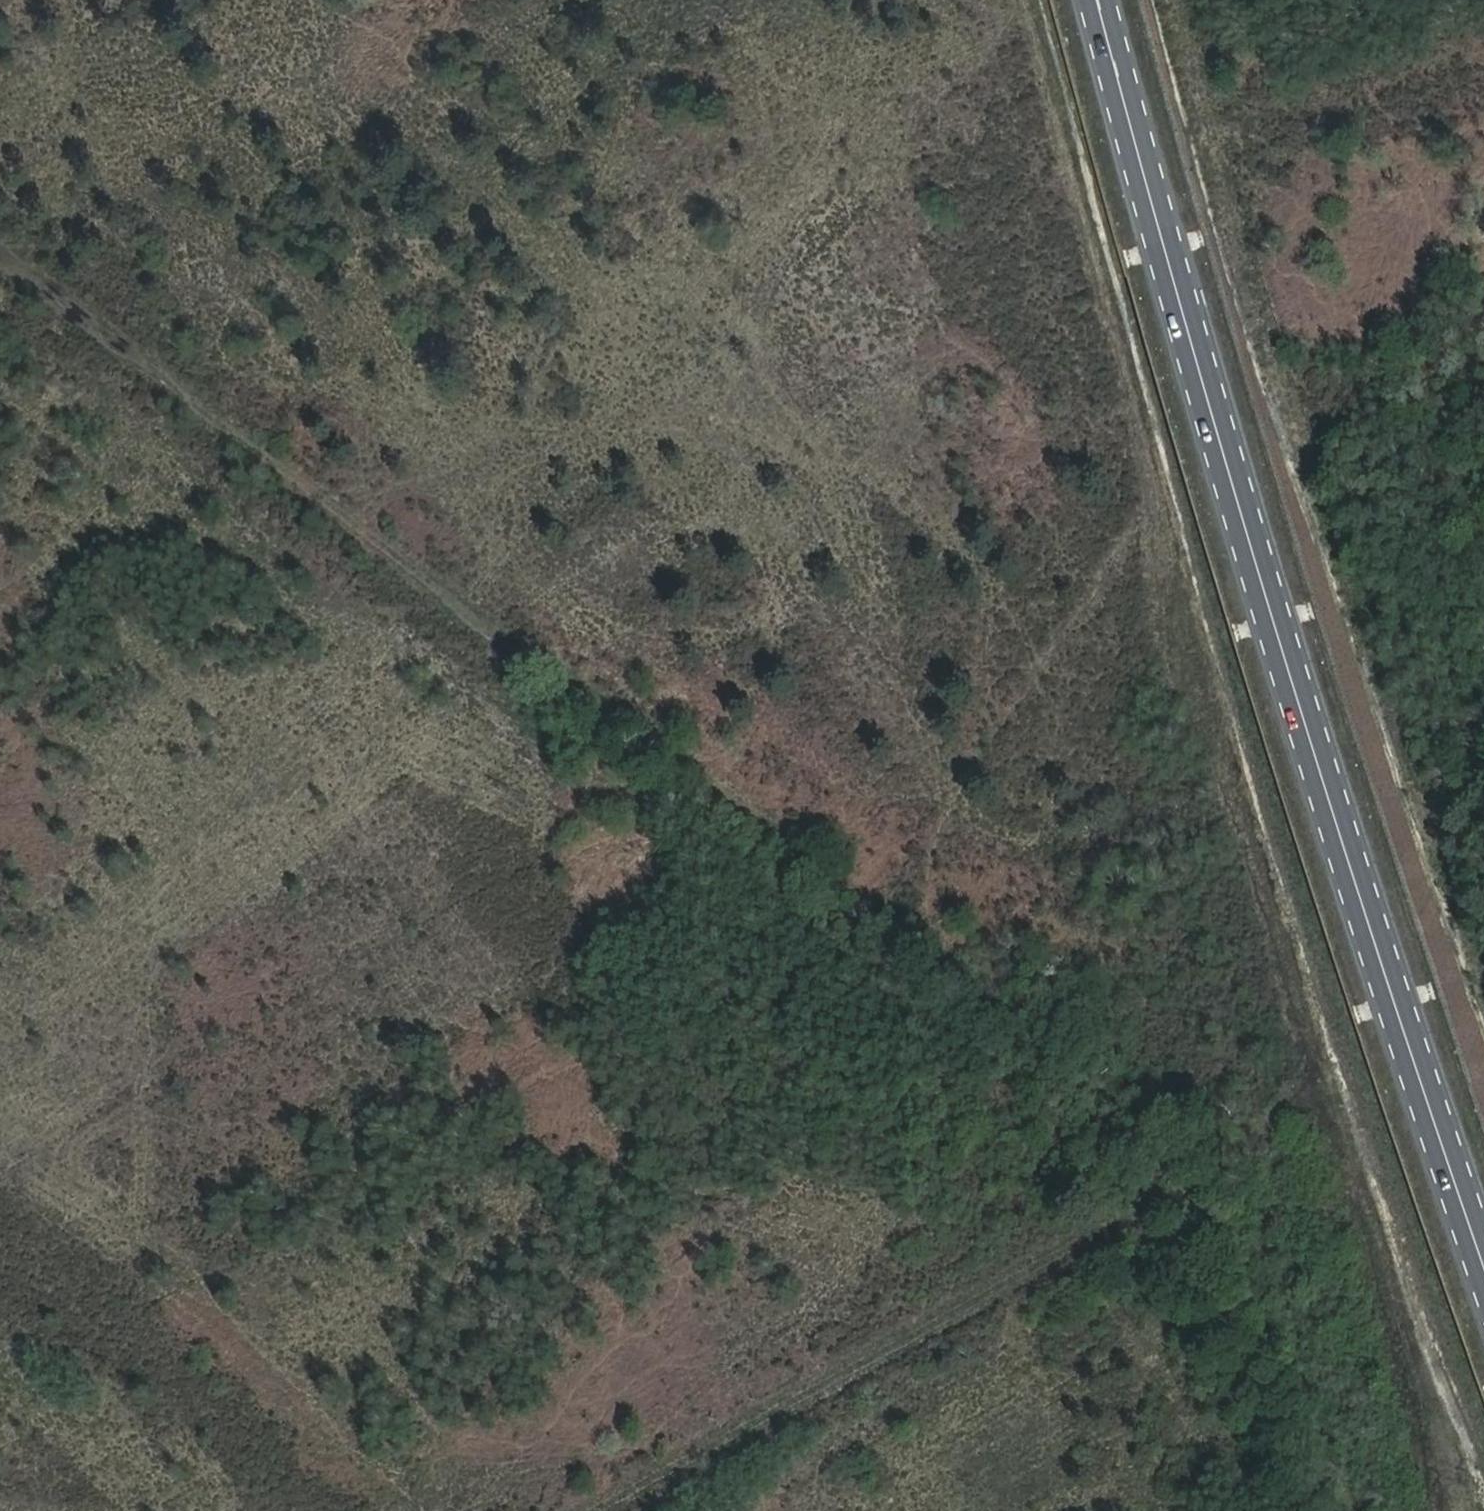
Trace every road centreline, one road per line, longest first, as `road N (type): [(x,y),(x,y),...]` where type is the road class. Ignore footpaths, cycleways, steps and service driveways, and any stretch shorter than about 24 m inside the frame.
road 1 (track): [(0,246),(1188,1161),(1354,1510)]
road 2 (primary): [(1483,1258),(1324,784),(1099,0)]
road 3 (track): [(594,1510),(926,1333),(1194,1173)]

